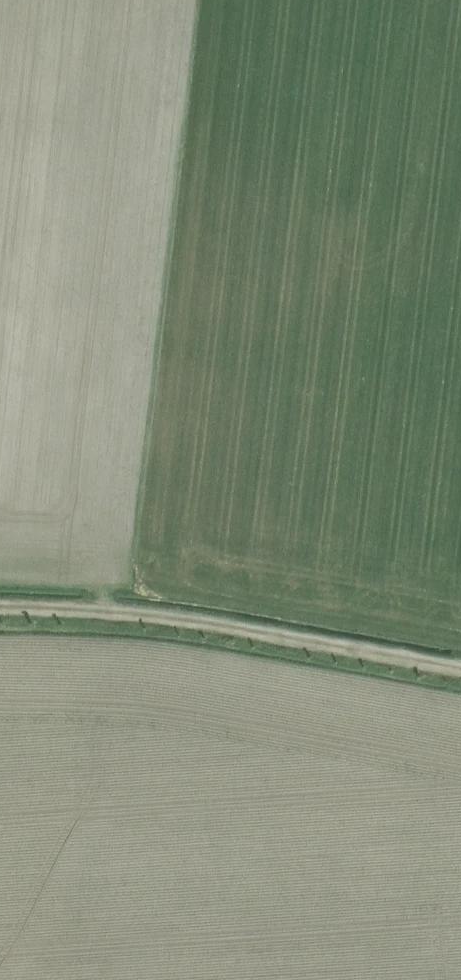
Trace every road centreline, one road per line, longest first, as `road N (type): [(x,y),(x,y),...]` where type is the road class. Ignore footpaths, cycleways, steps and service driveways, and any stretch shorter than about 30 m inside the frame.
road 1 (track): [(0,609),(162,616),(460,670)]

